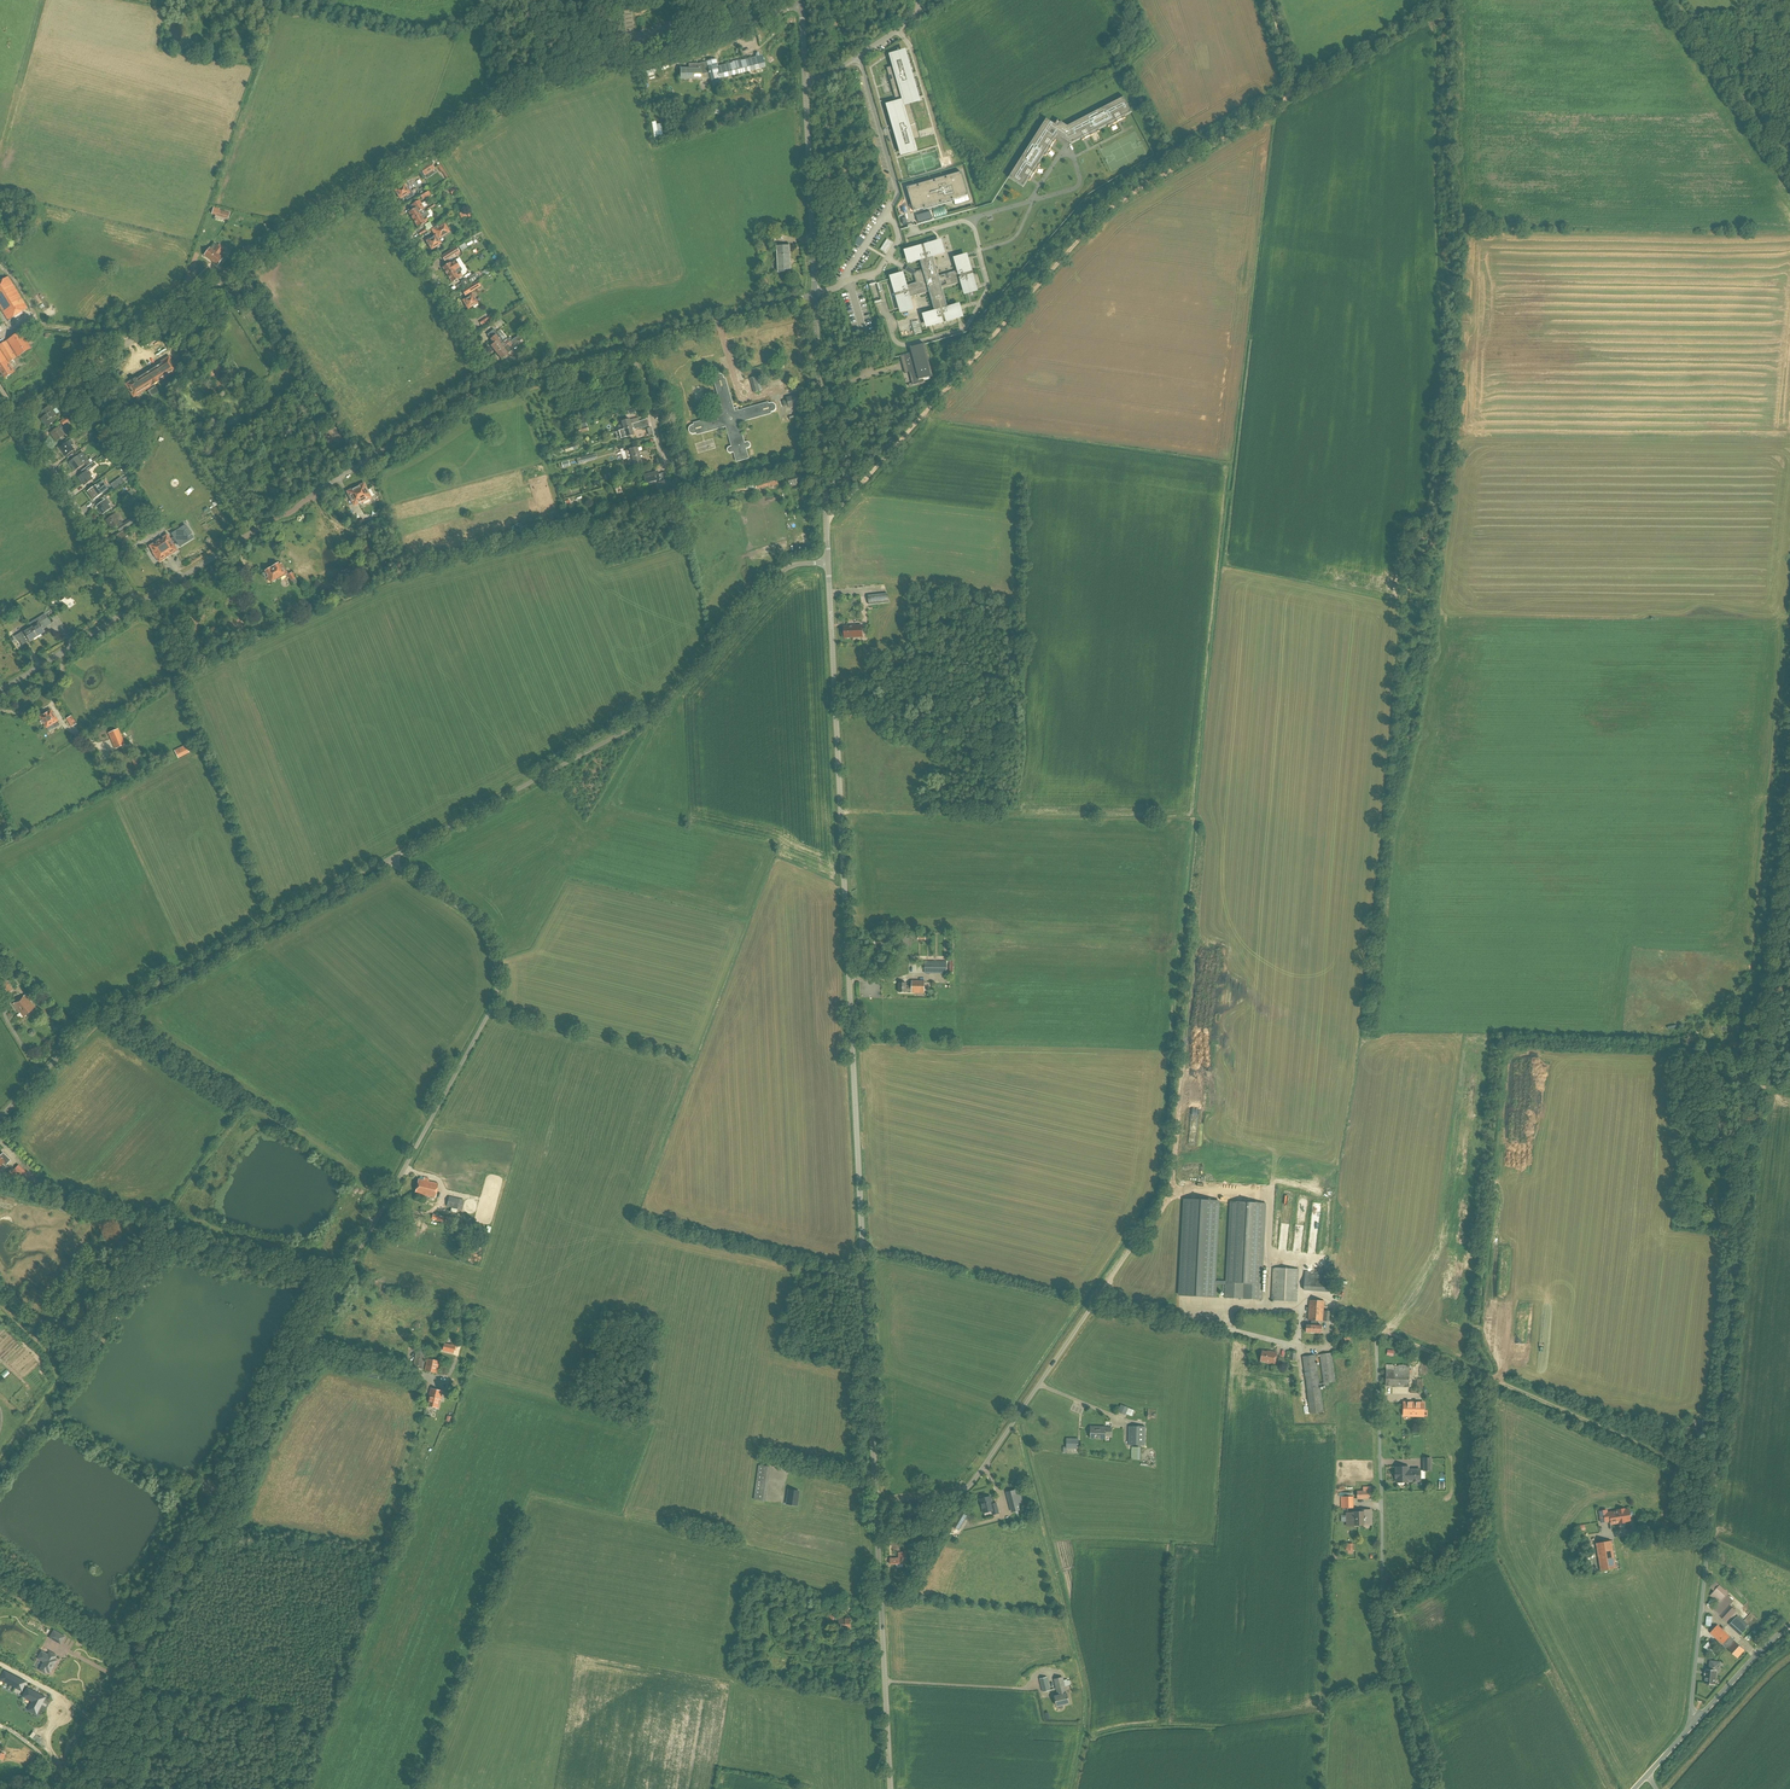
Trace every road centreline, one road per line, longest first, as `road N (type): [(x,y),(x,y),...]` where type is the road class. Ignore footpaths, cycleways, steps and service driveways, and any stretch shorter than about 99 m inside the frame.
road 1 (unclassified): [(66,1788),(492,1007),(496,976),(484,933),(387,860)]
road 2 (unclassified): [(1789,781),(1753,1186),(1689,1725)]
road 3 (tertiary): [(877,1506),(829,562)]
road 4 (track): [(1269,0),(1292,73),(1284,100),(1093,226),(827,518)]
road 5 (unclassified): [(387,860),(634,730),(779,574),(829,562)]
road 6 (unclassified): [(1380,1324),(1384,1616),(1433,1788)]
road 7 (unclassified): [(0,1117),(112,1010),(387,860)]
road 8 (unclassified): [(377,183),(530,89),(802,7)]
road 9 (unclassified): [(133,605),(461,399),(498,385)]
road 10 (unclassified): [(17,412),(377,183)]
road 11 (track): [(1717,1476),(1380,1324)]
road 12 (unclassified): [(877,1506),(964,1491),(1097,1297)]
road 13 (tertiary): [(890,1788),(877,1506)]
road 14 (tertiary): [(829,562),(815,294)]
road 15 (unclassified): [(498,385),(377,183)]
road 16 (unclassified): [(133,605),(17,412)]
road 17 (unclassified): [(1097,1297),(1315,1350)]
road 18 (track): [(1172,1190),(1184,971)]
road 19 (tertiary): [(815,294),(805,79)]
road 20 (unclassified): [(1789,156),(1673,0)]
road 21 (track): [(1284,100),(1440,11),(1446,0)]
road 22 (unclassified): [(631,347),(815,294)]
road 23 (track): [(1191,817),(1019,813),(1021,798)]
road 24 (track): [(1019,813),(841,812)]
road 25 (track): [(129,340),(42,327),(0,265)]
road 26 (unclassified): [(0,690),(133,605)]
road 27 (unclassified): [(1789,1623),(1689,1725)]
road 28 (unclassified): [(498,385),(631,347)]
road 29 (unclassified): [(631,347),(666,468)]
road 30 (track): [(1230,1190),(1172,1190),(1134,1242)]
road 31 (unclassified): [(805,79),(828,74),(910,20)]

